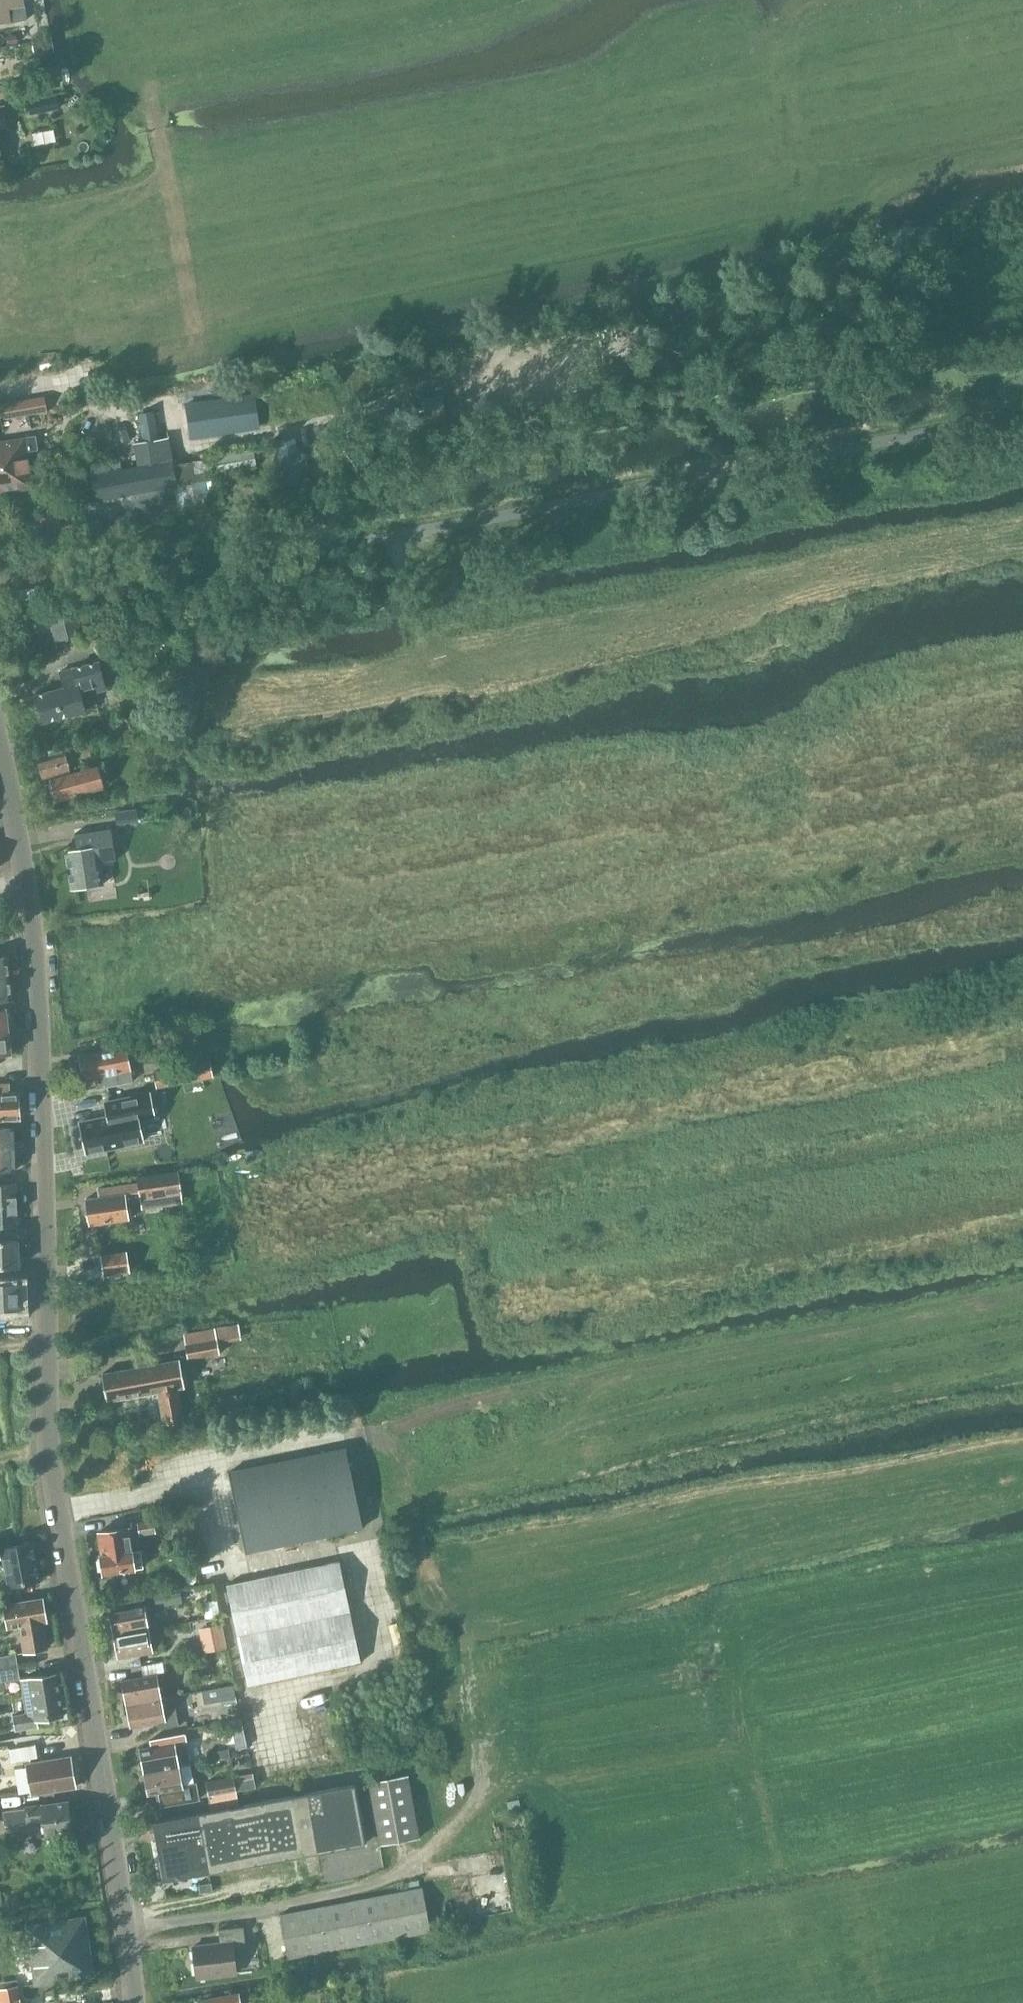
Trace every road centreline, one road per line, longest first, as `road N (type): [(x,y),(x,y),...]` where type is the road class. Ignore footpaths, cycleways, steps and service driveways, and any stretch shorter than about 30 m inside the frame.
road 1 (tertiary): [(139,2002),(50,1452),(35,934),(0,782)]
road 2 (unclassified): [(0,587),(95,566),(399,537),(1022,416)]
road 3 (track): [(105,373),(143,362),(196,331),(174,163),(408,119)]
road 4 (track): [(545,1780),(484,1788),(389,1428)]
road 5 (track): [(389,1428),(351,1429),(202,1463),(146,1493),(60,1514)]
road 6 (track): [(402,1873),(347,1894),(129,1932)]
road 7 (track): [(389,1428),(597,1376)]
road 8 (track): [(484,1788),(402,1873),(475,1865)]
road 9 (track): [(329,548),(318,461),(346,441),(381,431)]
road 10 (track): [(399,537),(422,663)]

